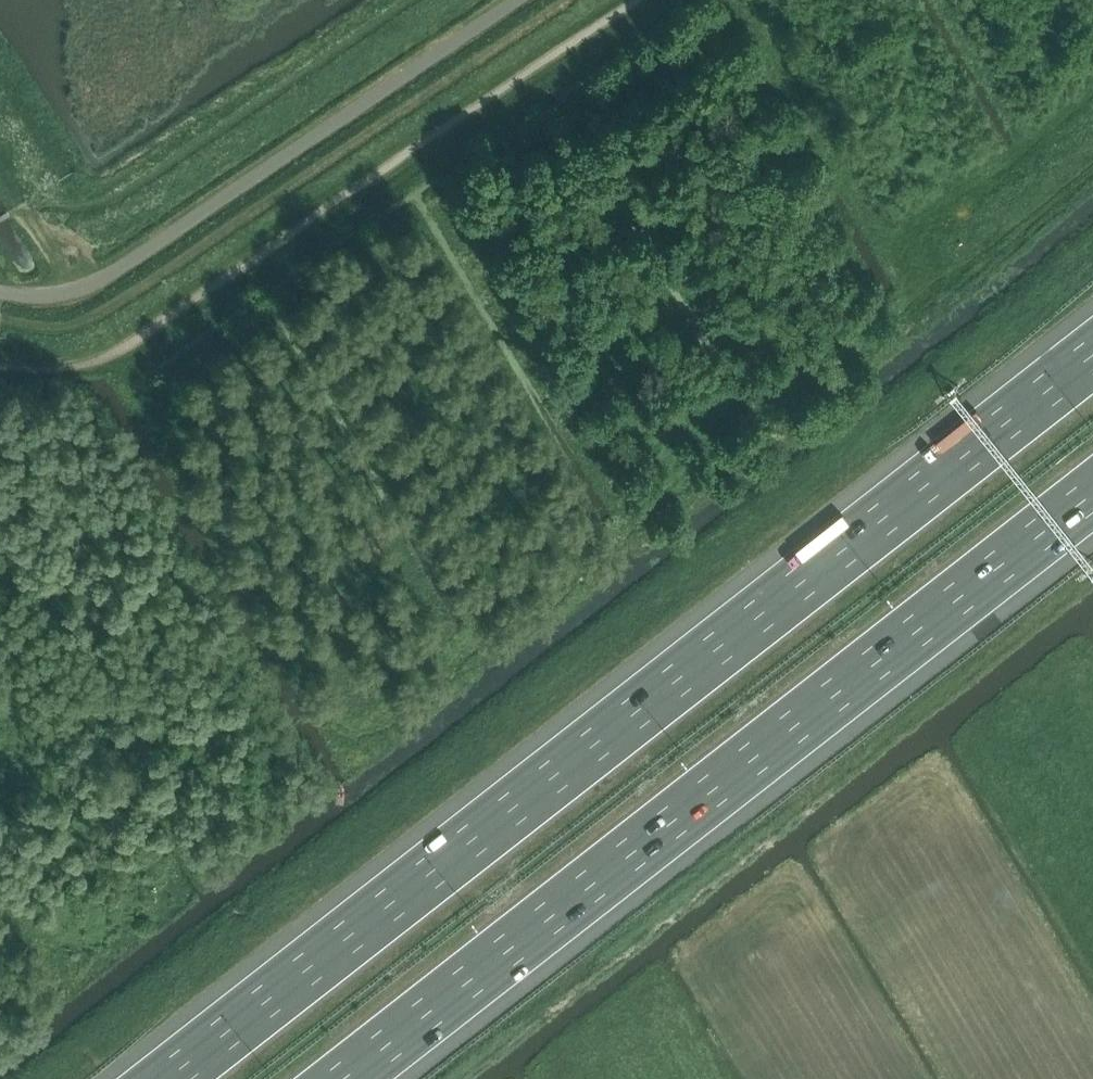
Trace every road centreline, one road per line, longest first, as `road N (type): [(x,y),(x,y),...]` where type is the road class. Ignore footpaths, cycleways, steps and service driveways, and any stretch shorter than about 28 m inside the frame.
road 1 (motorway): [(1092,357),(174,1078)]
road 2 (motorway): [(347,1078),(1092,495)]
road 3 (track): [(0,63),(77,201)]

